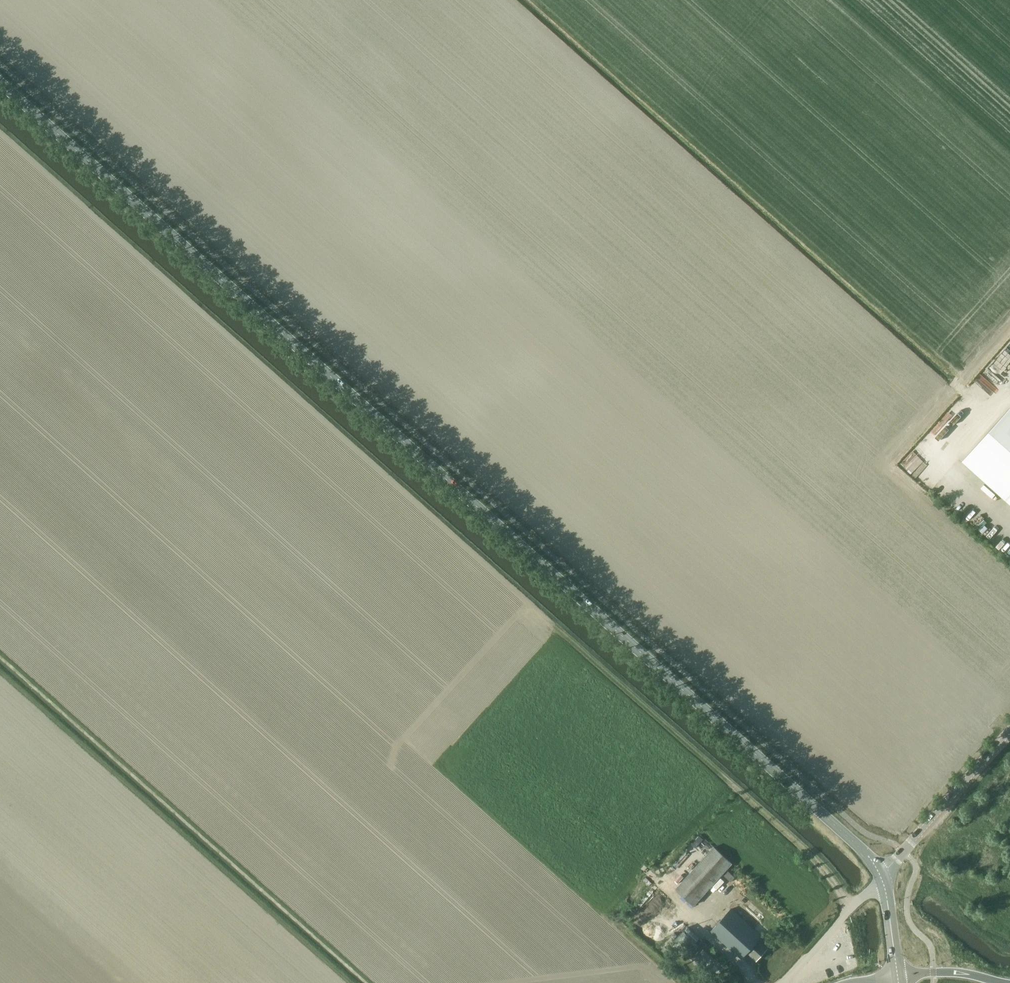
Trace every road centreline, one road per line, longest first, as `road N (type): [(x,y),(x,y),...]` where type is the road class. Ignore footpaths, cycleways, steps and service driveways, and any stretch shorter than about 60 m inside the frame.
road 1 (secondary): [(882,878),(853,840),(0,83)]
road 2 (unclassified): [(882,878),(1009,736)]
road 3 (track): [(780,982),(882,878)]

